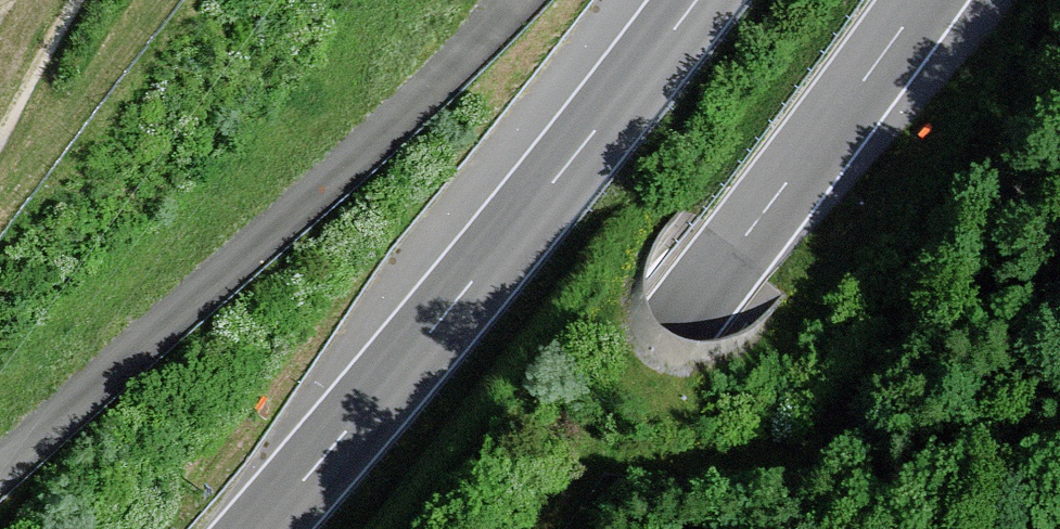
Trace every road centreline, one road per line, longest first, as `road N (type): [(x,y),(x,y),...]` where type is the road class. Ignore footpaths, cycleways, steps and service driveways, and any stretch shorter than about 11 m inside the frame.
road 1 (motorway): [(697,0),(260,528)]
road 2 (motorway): [(503,528),(671,331),(922,0)]
road 3 (track): [(0,139),(77,0)]

